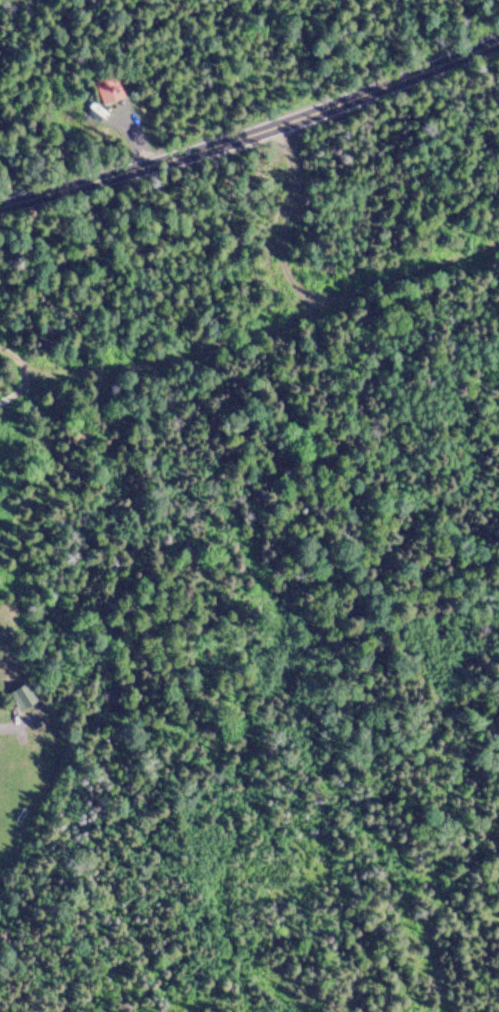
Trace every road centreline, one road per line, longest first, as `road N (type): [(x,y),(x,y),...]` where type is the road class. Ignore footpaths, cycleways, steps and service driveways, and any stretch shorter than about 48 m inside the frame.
road 1 (primary): [(0,207),(236,139),(498,40)]
road 2 (track): [(0,396),(237,336),(498,244)]

